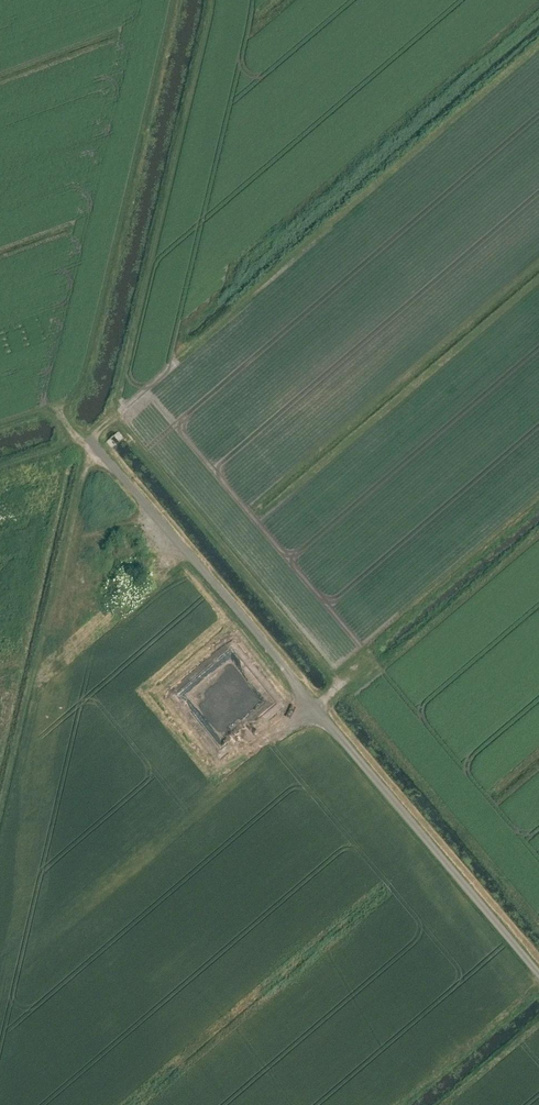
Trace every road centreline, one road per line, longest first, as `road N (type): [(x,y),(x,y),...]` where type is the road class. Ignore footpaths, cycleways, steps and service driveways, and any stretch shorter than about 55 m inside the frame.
road 1 (track): [(209,0),(116,409),(82,439)]
road 2 (track): [(82,439),(82,475),(0,826)]
road 3 (track): [(82,439),(119,470),(316,707)]
road 4 (track): [(538,972),(316,707)]

